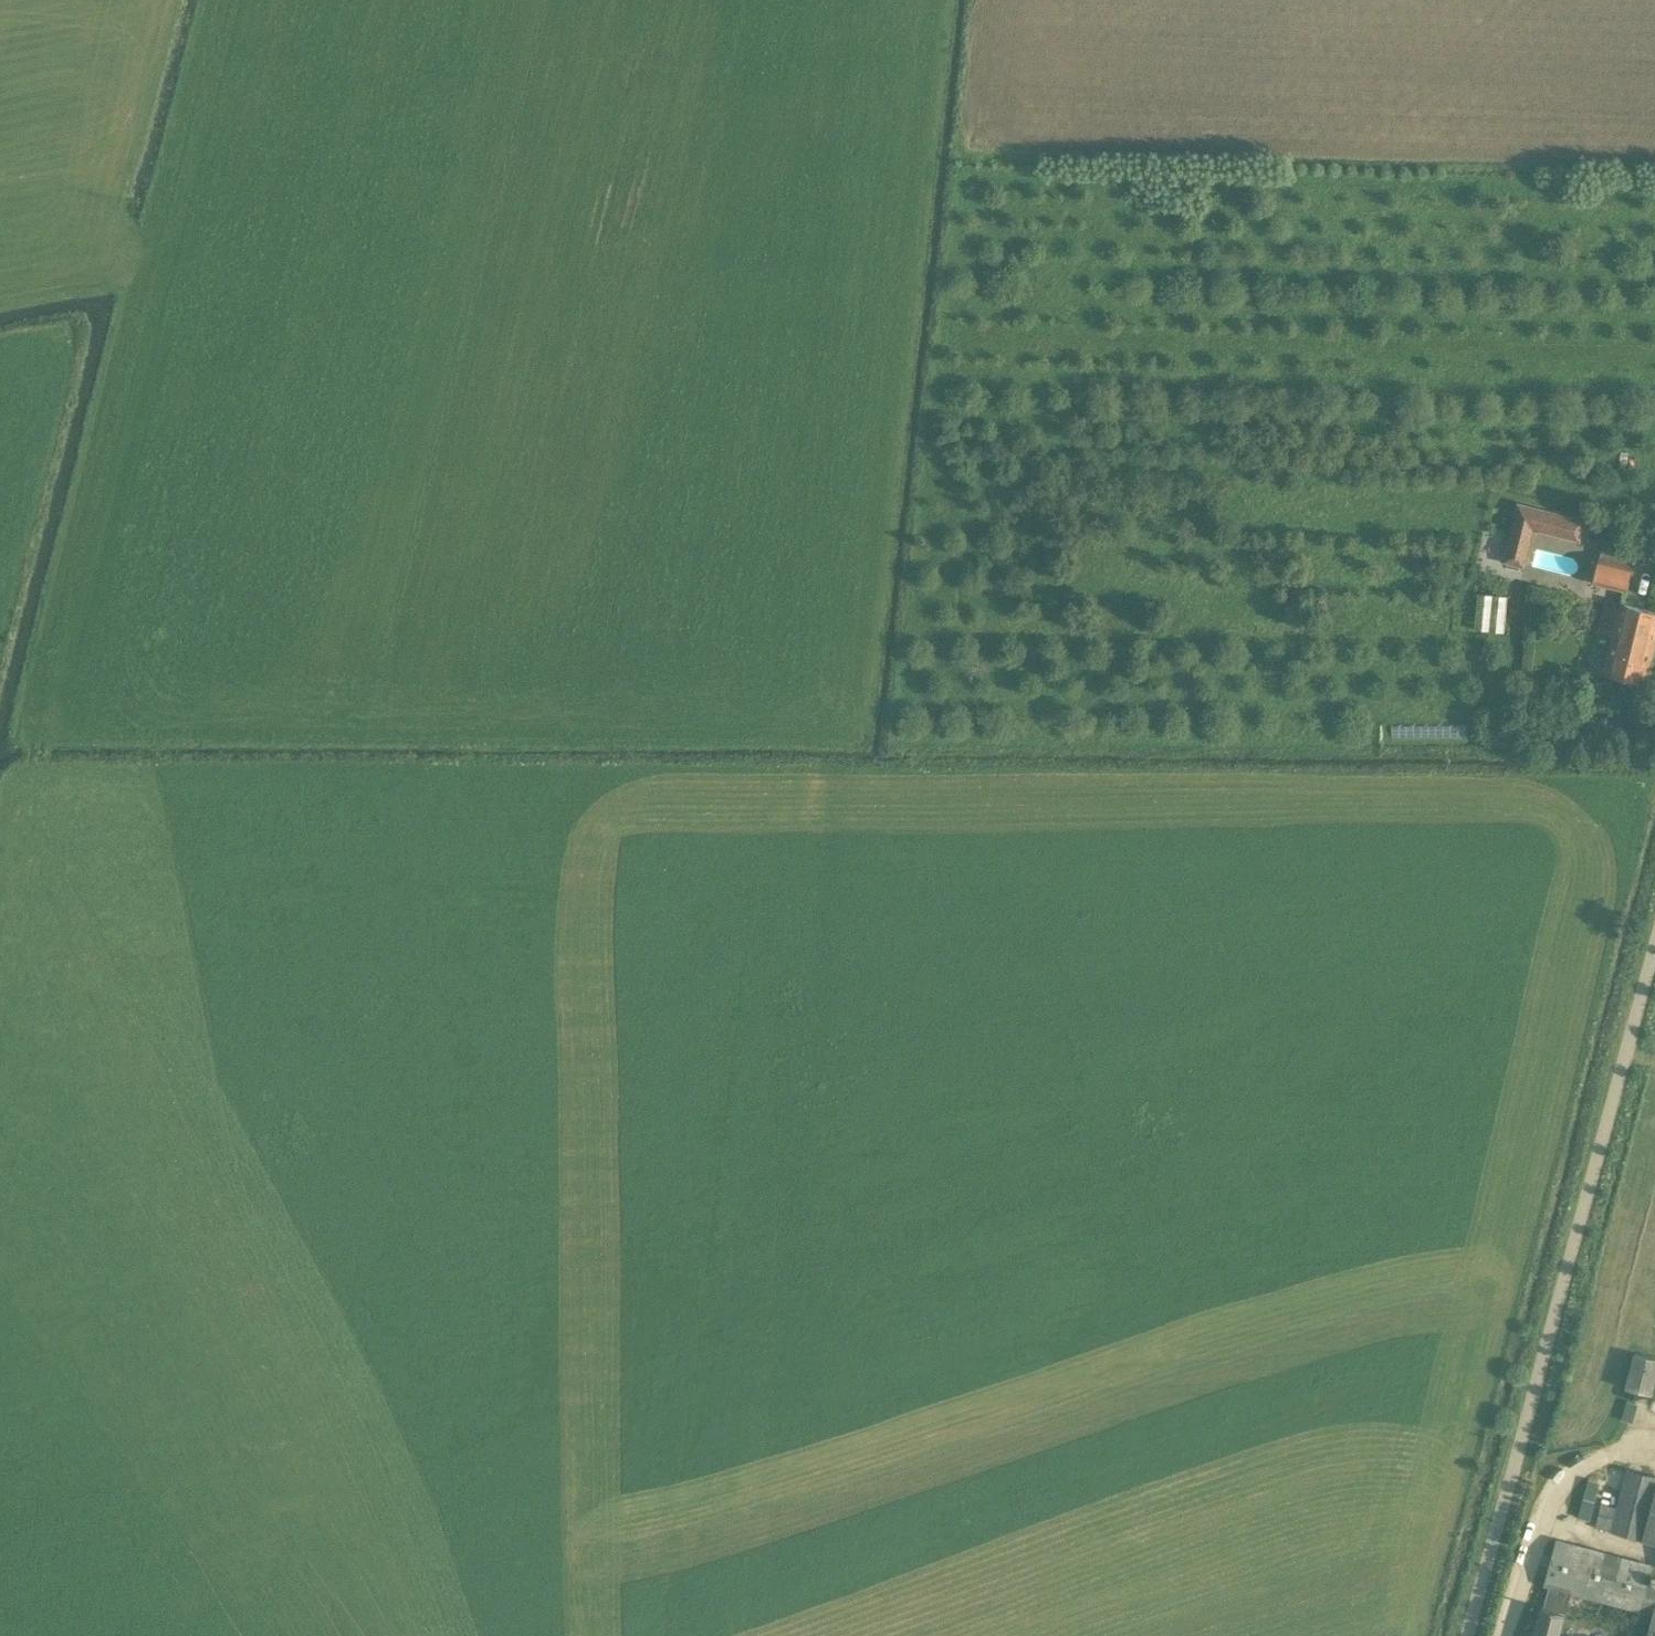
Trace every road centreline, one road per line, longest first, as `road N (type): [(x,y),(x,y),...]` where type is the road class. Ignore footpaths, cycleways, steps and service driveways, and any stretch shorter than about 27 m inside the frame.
road 1 (unclassified): [(1467,1635),(1654,942)]

